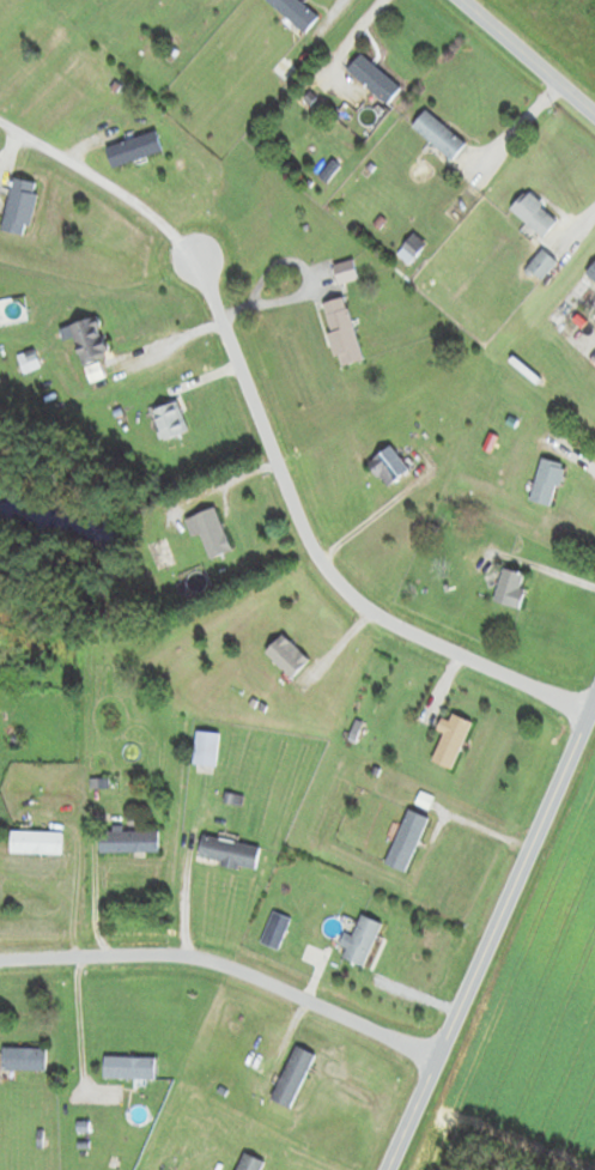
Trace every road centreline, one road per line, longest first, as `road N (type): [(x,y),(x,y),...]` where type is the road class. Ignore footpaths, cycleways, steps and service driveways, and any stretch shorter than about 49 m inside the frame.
road 1 (residential): [(194,257),(299,522),(340,589),(376,617),(583,710)]
road 2 (residential): [(438,1065),(206,959),(0,959)]
road 3 (tertiary): [(438,1065),(594,672)]
road 4 (residential): [(594,117),(460,0)]

